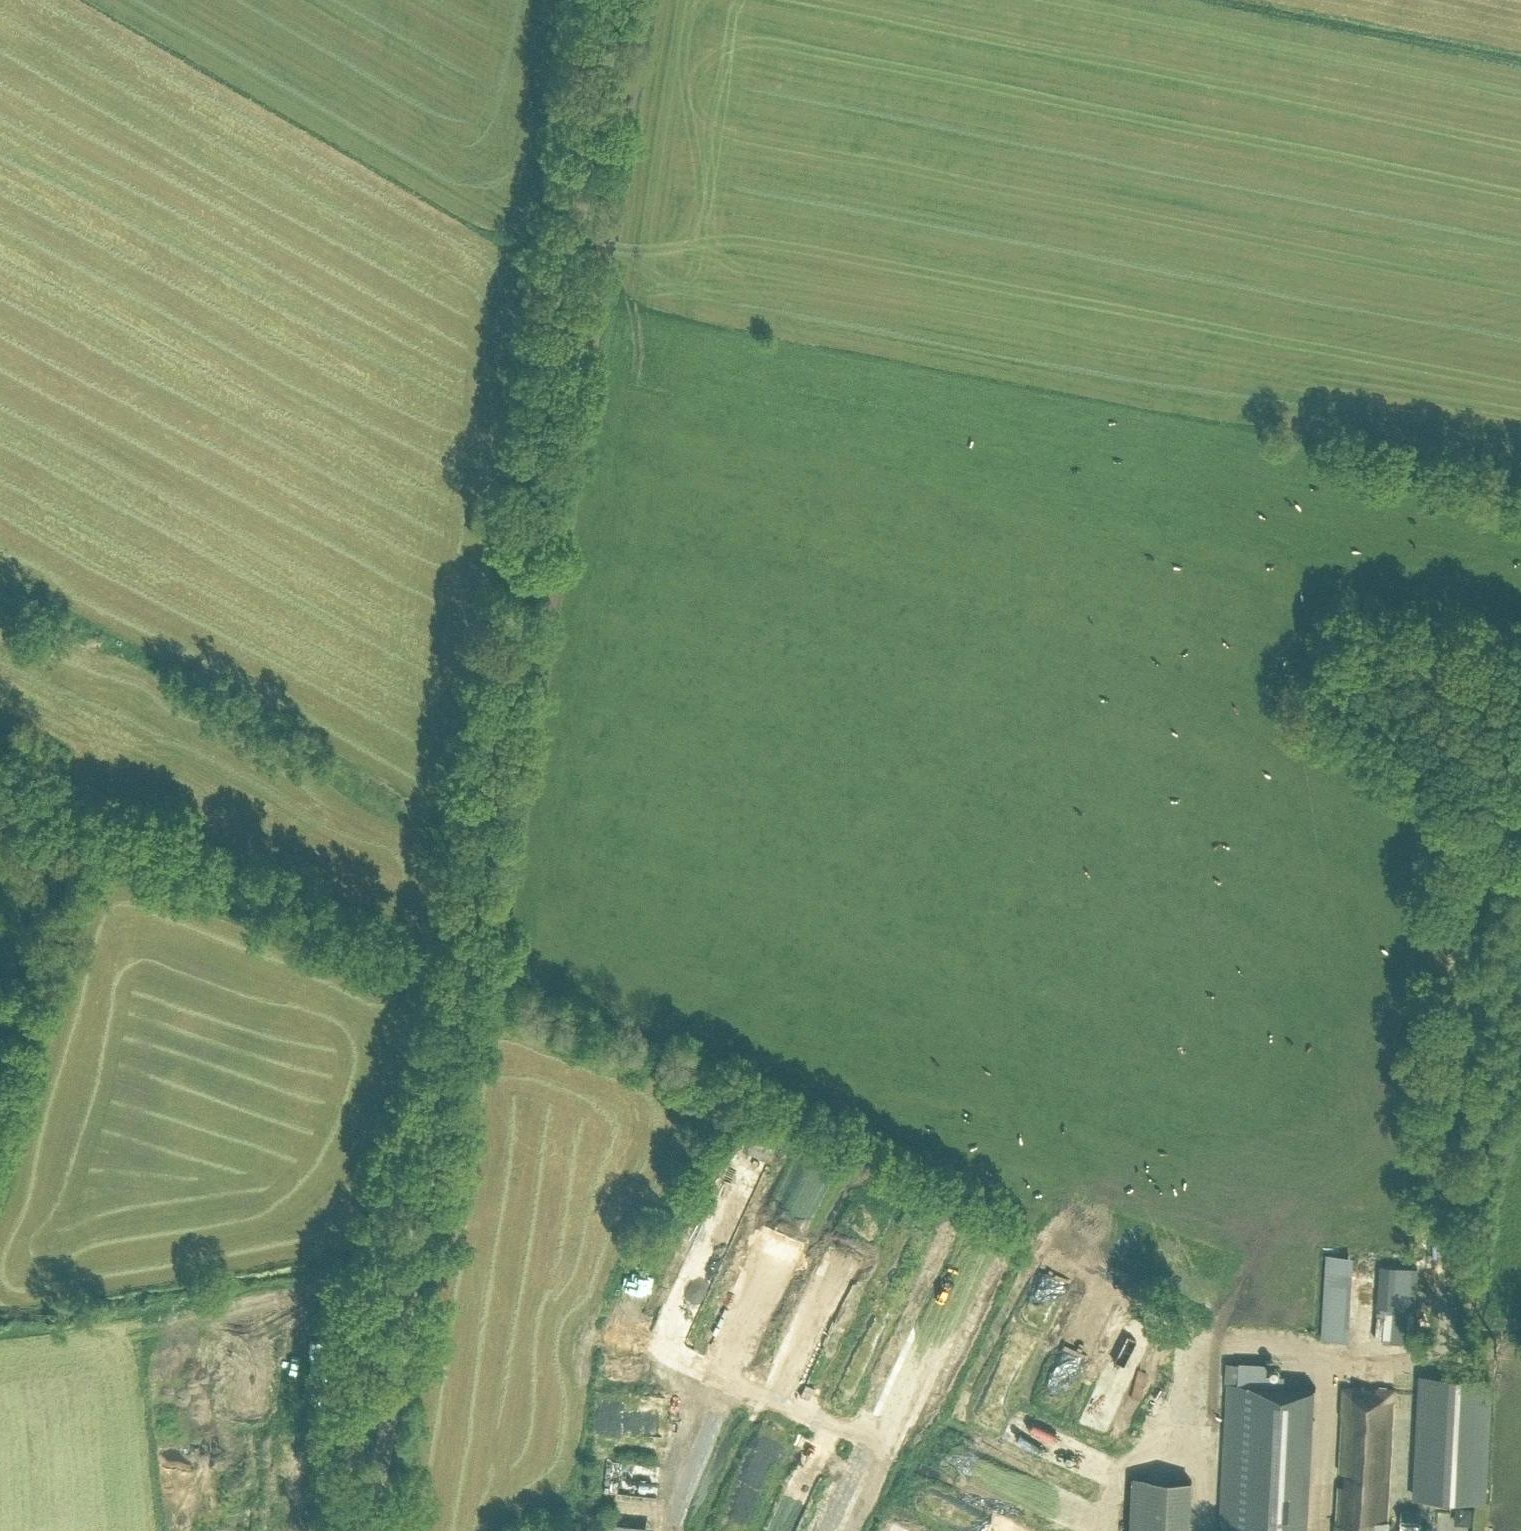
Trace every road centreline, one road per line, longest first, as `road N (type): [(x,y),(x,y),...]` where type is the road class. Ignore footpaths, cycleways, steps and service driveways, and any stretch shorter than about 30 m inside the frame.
road 1 (unclassified): [(371,1530),(612,0)]

